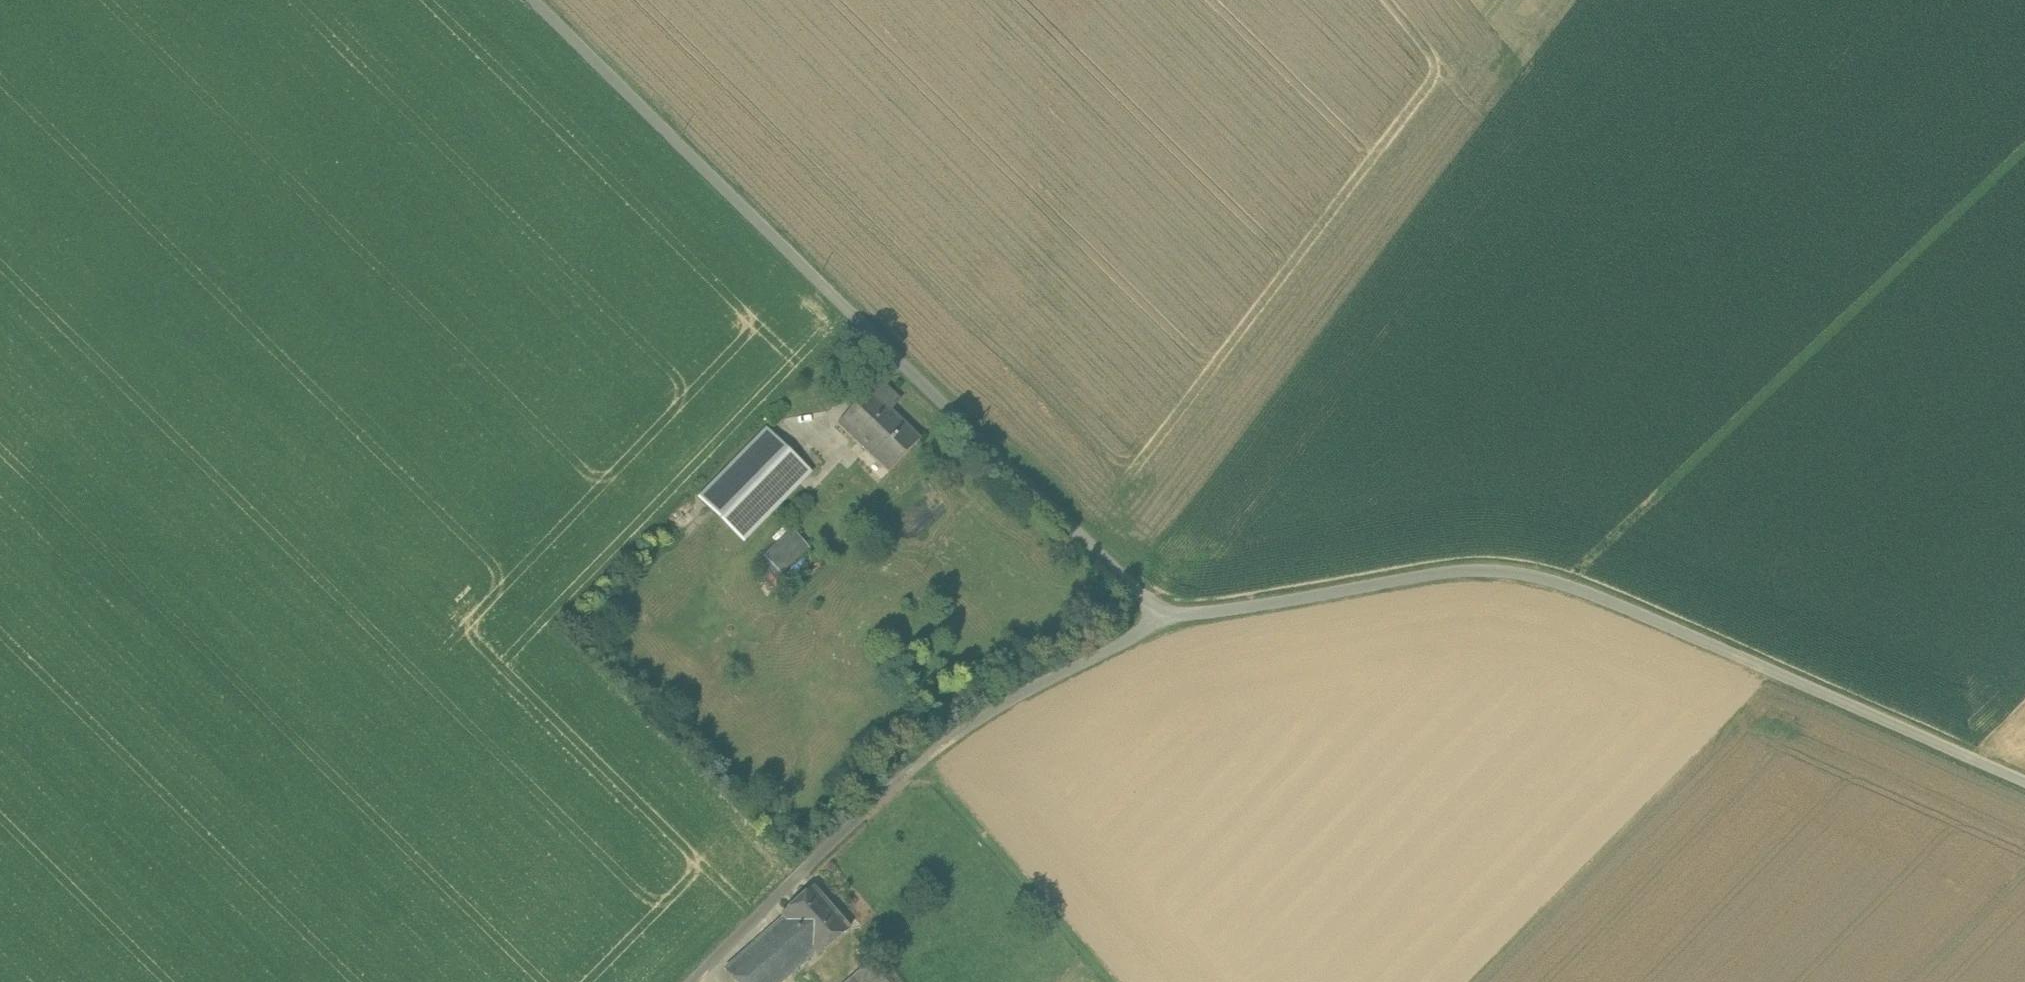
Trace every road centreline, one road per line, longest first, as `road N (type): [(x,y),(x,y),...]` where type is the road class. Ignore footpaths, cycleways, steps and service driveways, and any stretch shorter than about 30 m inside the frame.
road 1 (unclassified): [(1165,617),(1464,568),(1549,578),(2024,781)]
road 2 (unclassified): [(538,0),(1165,617)]
road 3 (unclassified): [(689,981),(800,870),(974,717),(1165,617)]
road 4 (track): [(1114,981),(923,761)]

